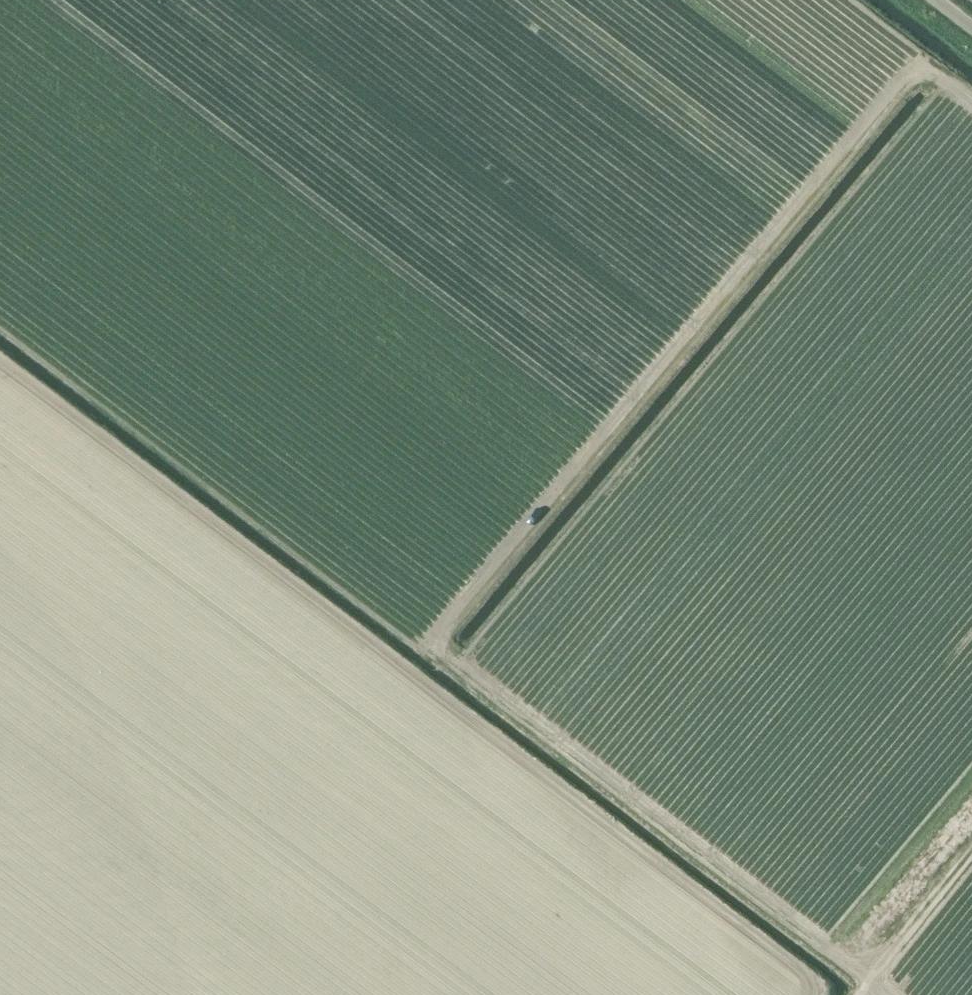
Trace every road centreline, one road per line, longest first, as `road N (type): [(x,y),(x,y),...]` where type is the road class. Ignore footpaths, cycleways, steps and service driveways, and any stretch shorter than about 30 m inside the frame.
road 1 (track): [(971,853),(860,994)]

